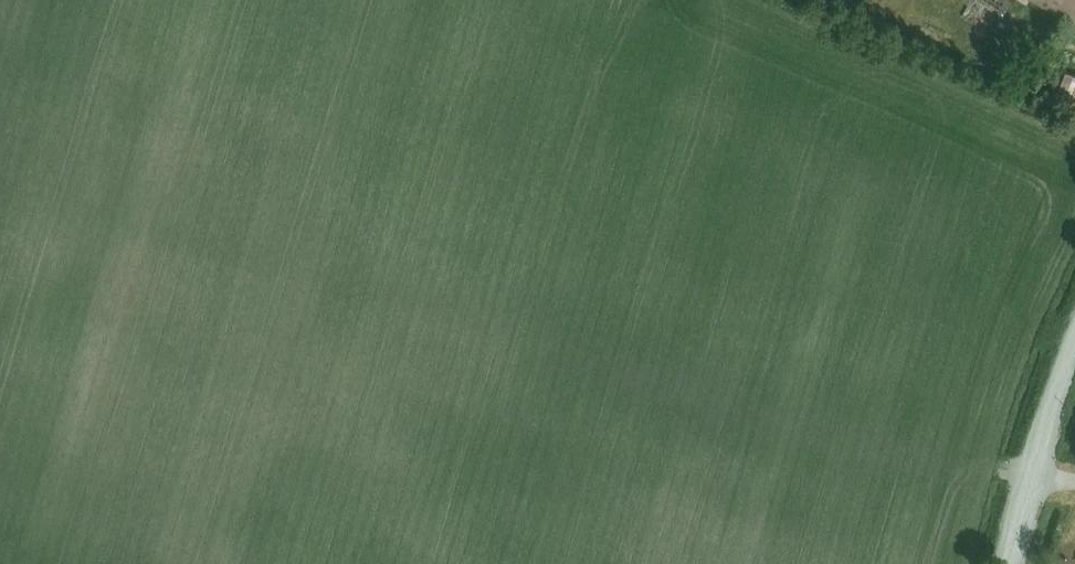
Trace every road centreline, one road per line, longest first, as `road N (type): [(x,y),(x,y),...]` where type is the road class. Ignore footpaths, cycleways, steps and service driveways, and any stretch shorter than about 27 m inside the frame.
road 1 (unclassified): [(1006,563),(1074,343)]

